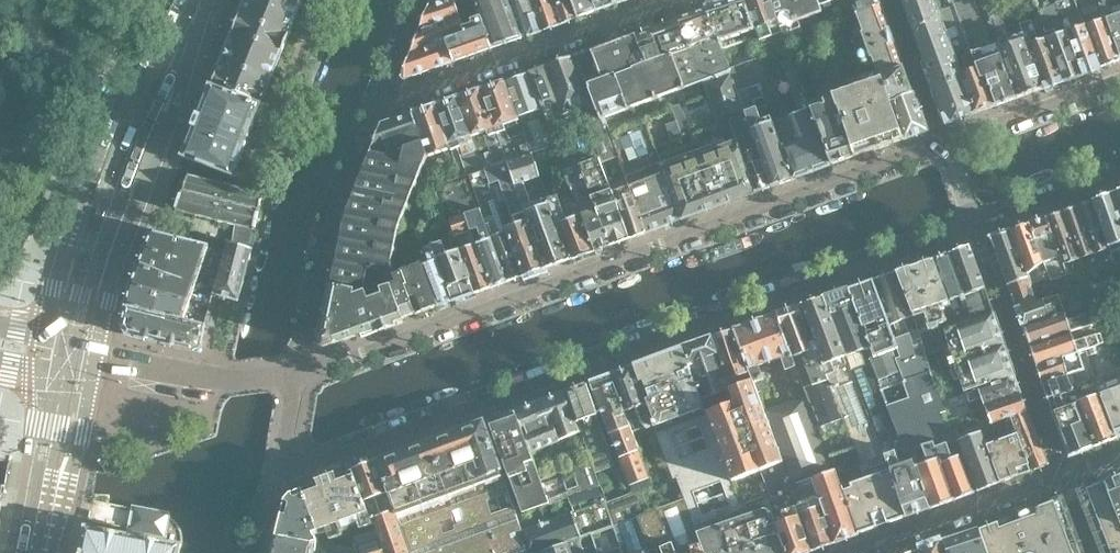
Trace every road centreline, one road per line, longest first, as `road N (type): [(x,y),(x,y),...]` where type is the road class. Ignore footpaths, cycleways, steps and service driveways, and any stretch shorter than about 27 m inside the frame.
road 1 (residential): [(283,465),(314,464),(974,231)]
road 2 (residential): [(942,141),(297,373)]
road 3 (residential): [(95,356),(123,247),(203,48),(202,0)]
road 4 (residential): [(685,0),(411,97),(380,96)]
road 5 (residential): [(297,373),(336,213),(380,96)]
road 6 (residential): [(1065,483),(974,231)]
road 7 (residential): [(867,552),(1065,483)]
road 8 (residential): [(297,373),(219,378),(95,356)]
road 9 (residential): [(51,552),(95,356)]
road 10 (residential): [(1119,77),(942,141)]
road 11 (residential): [(974,231),(1119,176)]
road 12 (residential): [(891,0),(942,141)]

